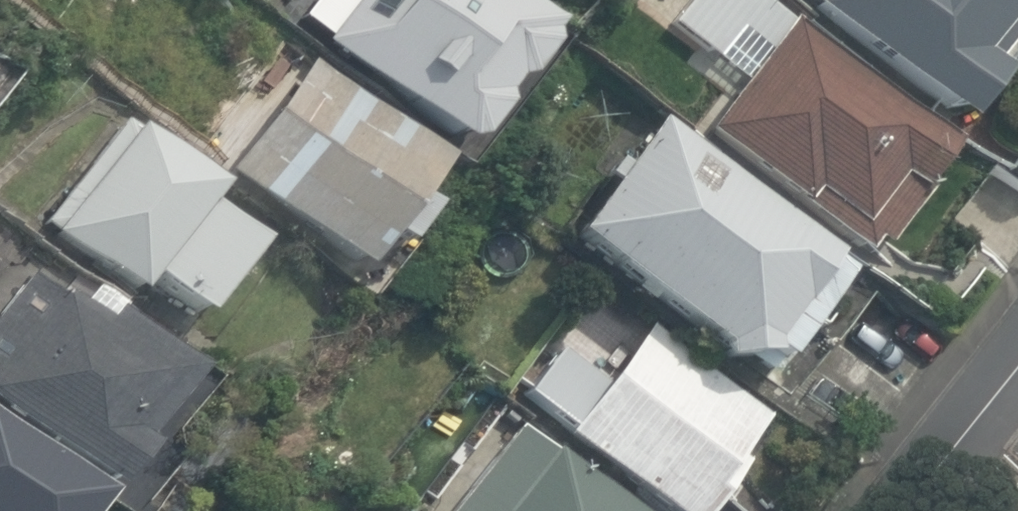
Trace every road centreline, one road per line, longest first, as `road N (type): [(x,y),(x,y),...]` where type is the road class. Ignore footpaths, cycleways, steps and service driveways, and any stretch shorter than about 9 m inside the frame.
road 1 (residential): [(904,510),(1017,371)]

